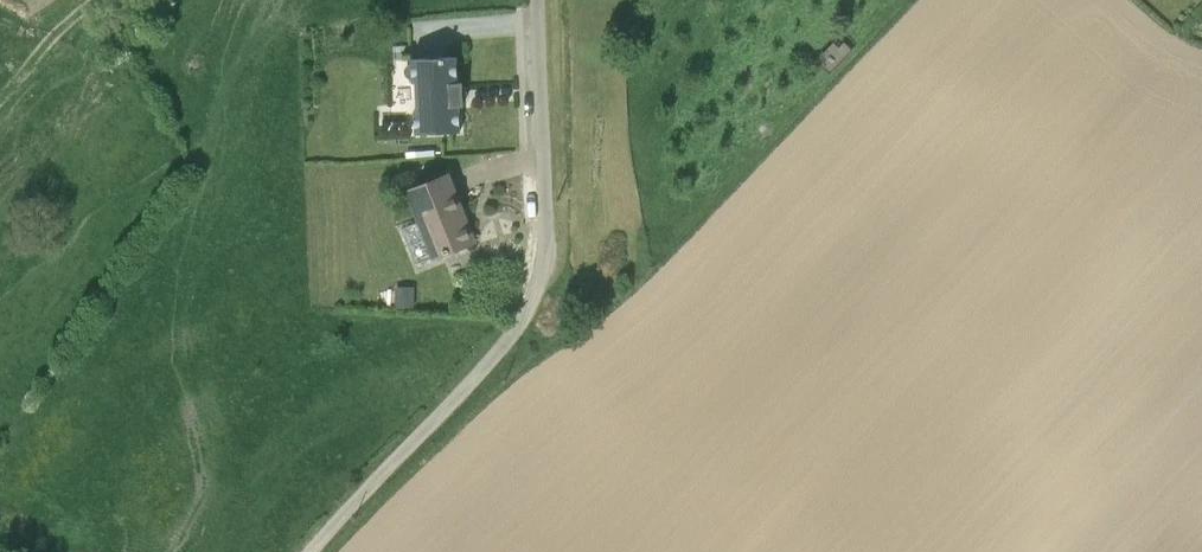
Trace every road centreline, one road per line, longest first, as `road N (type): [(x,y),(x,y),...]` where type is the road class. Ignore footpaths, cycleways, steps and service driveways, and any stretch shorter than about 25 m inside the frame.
road 1 (unclassified): [(537,0),(546,189),(533,290),(518,324),(311,551)]

